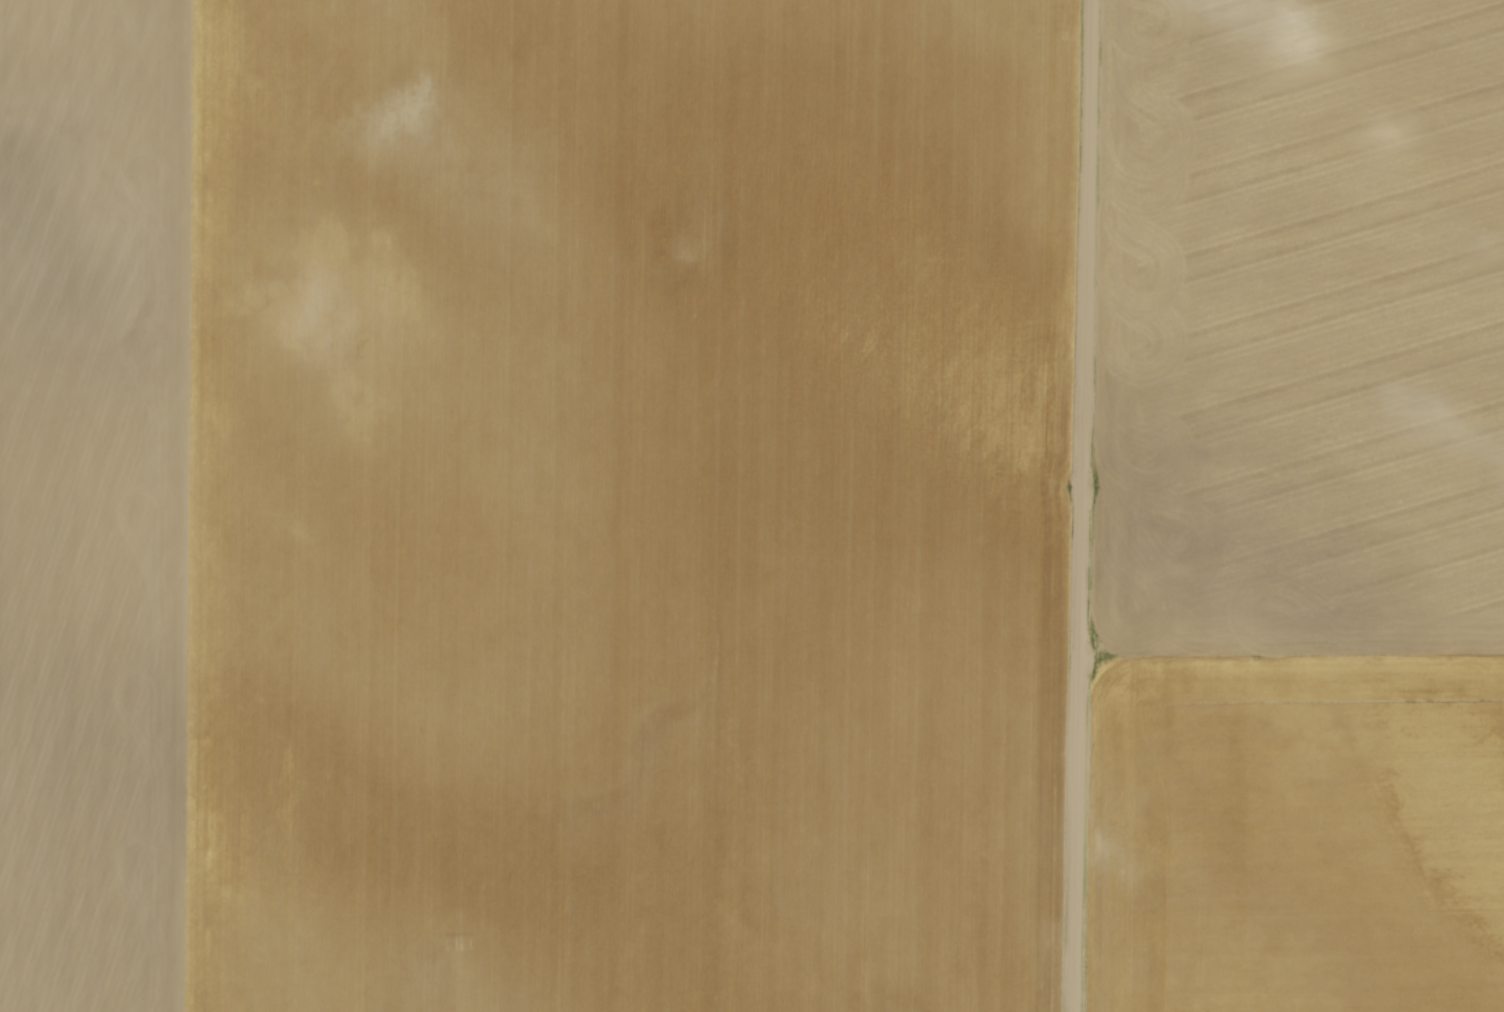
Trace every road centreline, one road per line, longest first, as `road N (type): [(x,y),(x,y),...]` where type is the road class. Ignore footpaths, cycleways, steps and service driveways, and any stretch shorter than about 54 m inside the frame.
road 1 (residential): [(1068,1011),(1086,0)]

